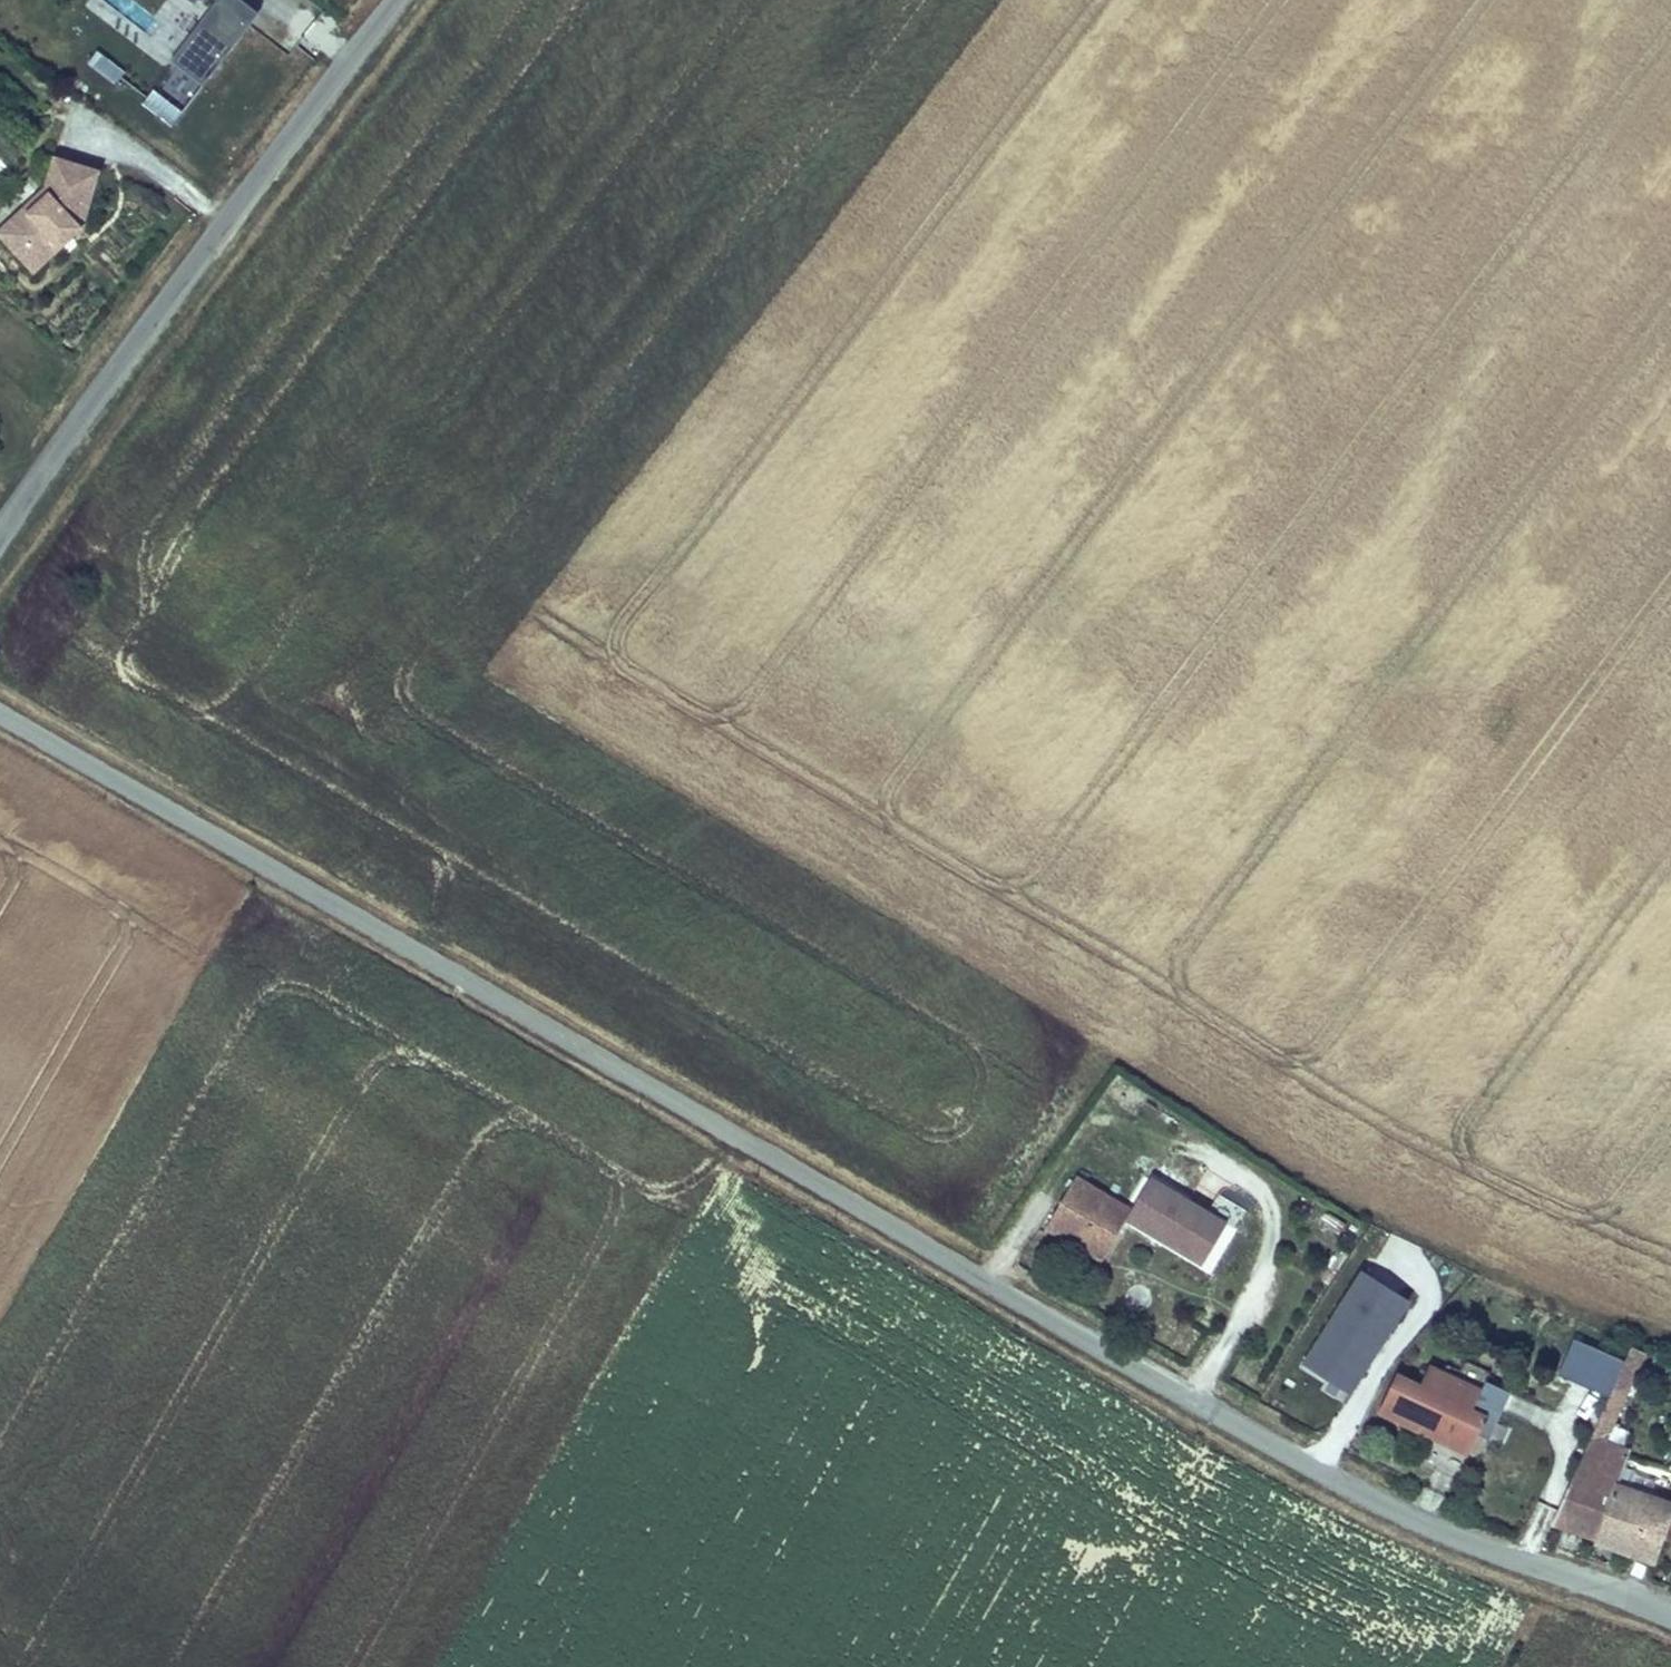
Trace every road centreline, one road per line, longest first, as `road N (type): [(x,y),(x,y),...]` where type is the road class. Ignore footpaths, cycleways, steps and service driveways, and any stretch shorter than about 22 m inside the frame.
road 1 (unclassified): [(0,713),(1352,1489),(1670,1619)]
road 2 (unclassified): [(404,0),(142,339),(0,541)]

